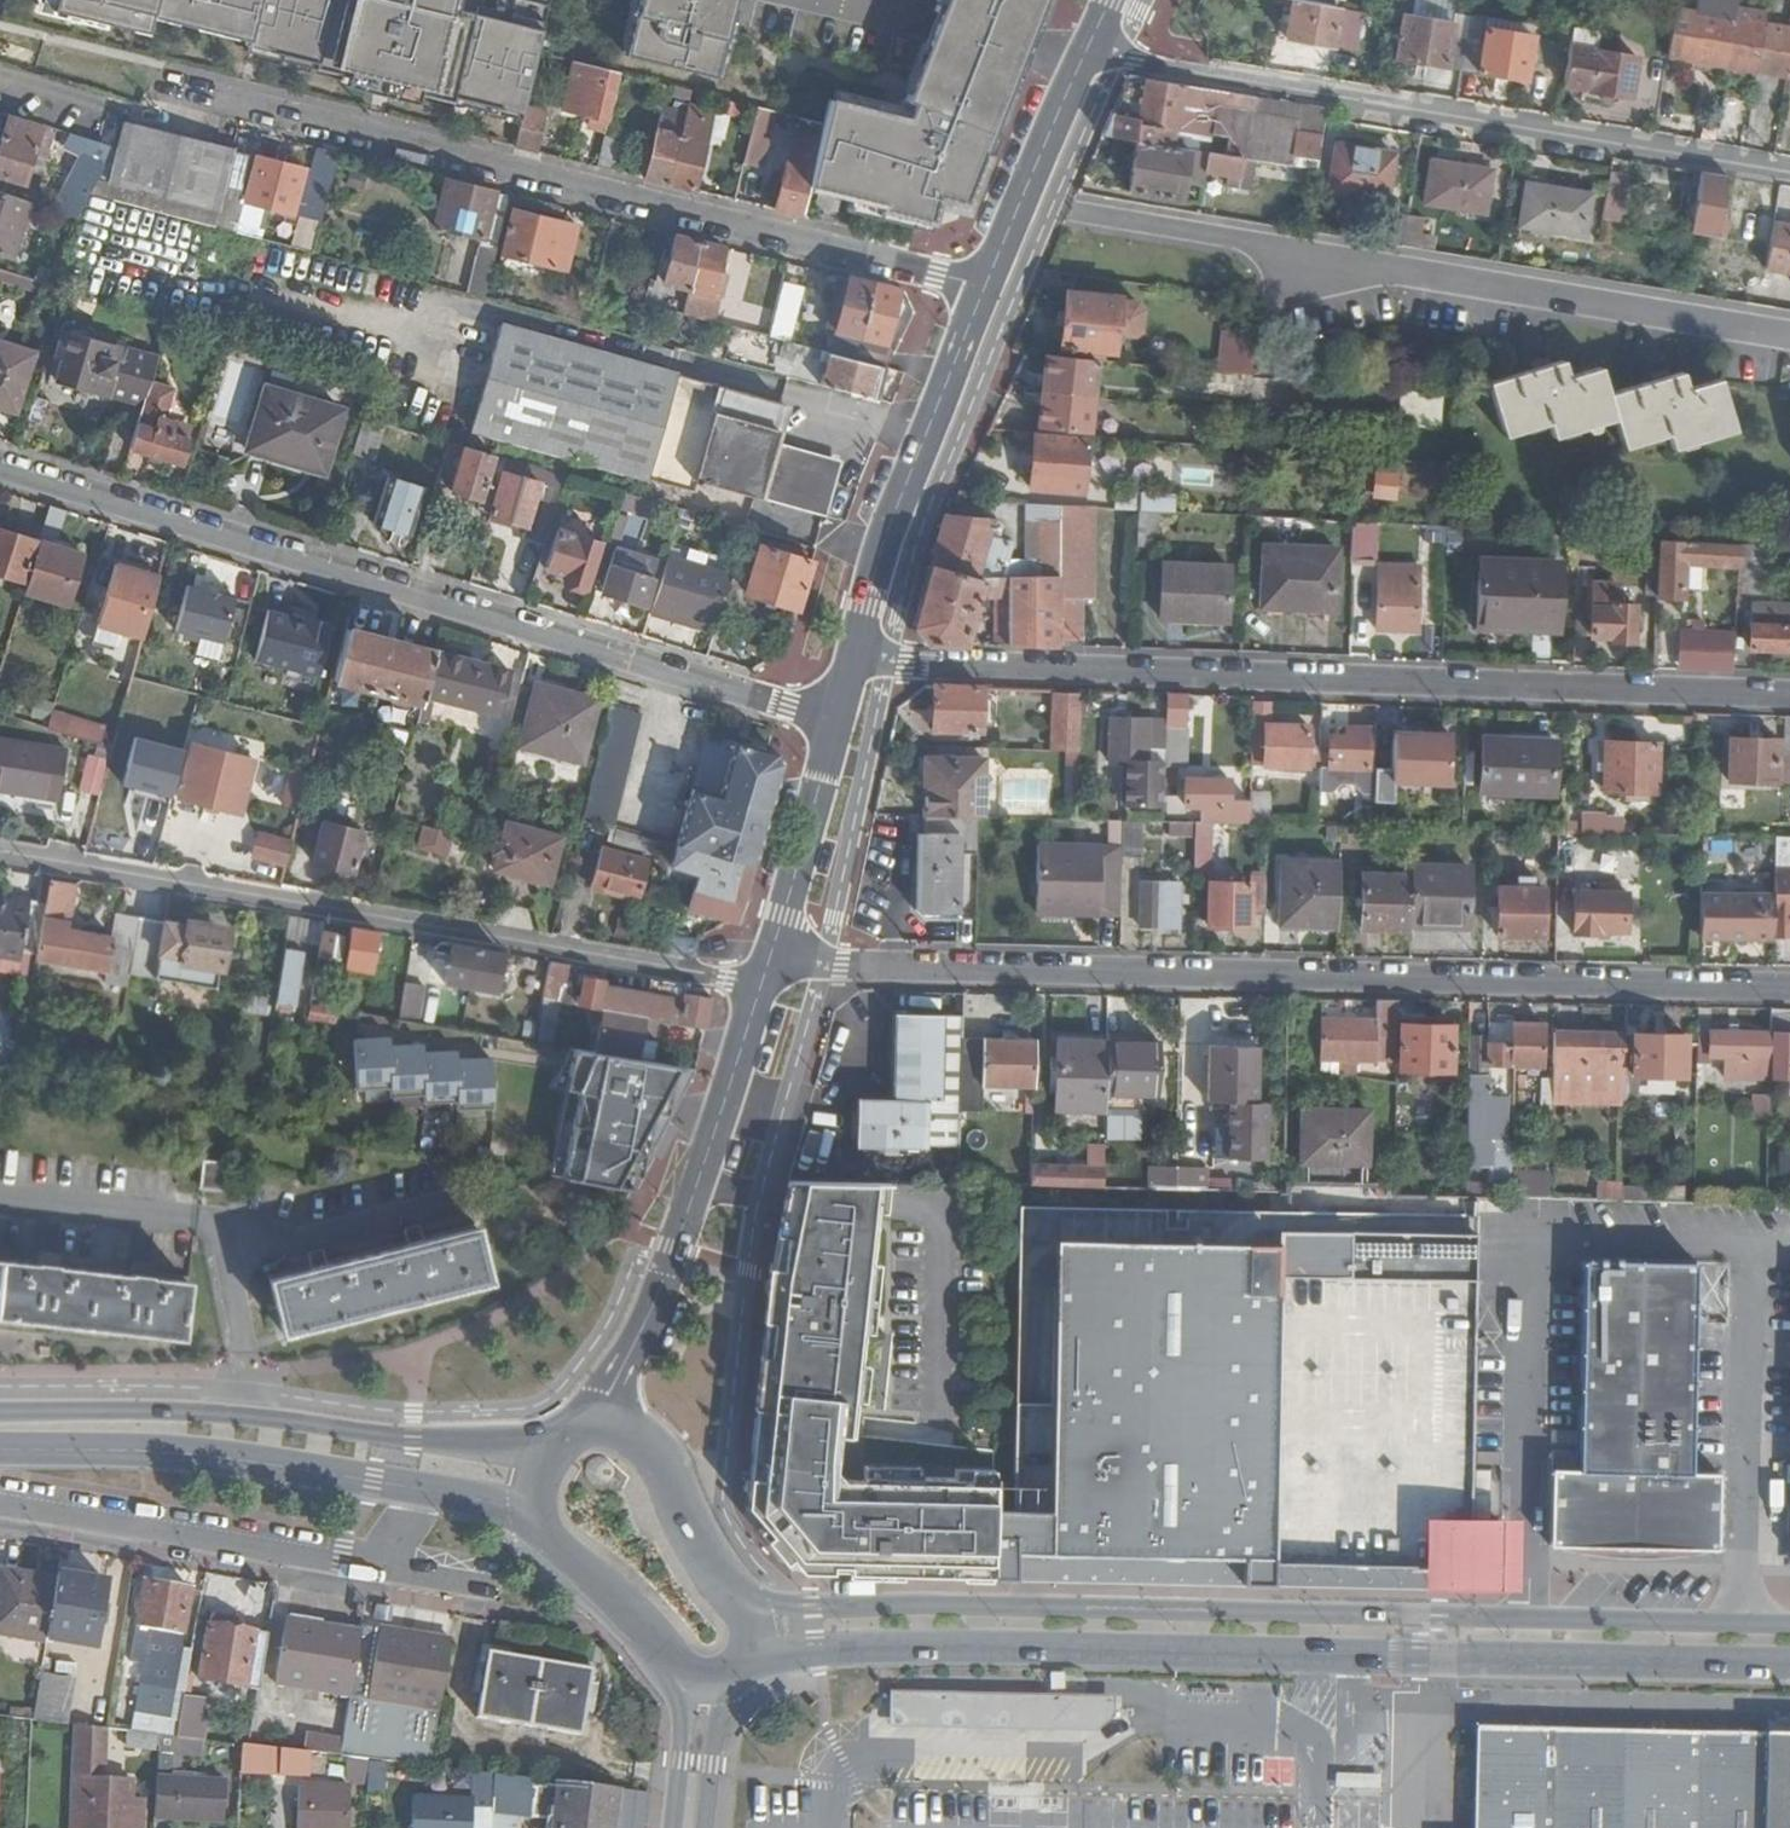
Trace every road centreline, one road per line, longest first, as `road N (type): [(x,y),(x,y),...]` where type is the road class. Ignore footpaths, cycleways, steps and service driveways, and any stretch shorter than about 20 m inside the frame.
road 1 (primary): [(1789,1625),(814,1608),(735,1600)]
road 2 (primary): [(749,1663),(932,1647),(1789,1665)]
road 3 (residential): [(770,957),(1789,986)]
road 4 (residential): [(853,659),(1789,694)]
road 5 (residential): [(834,719),(0,468)]
road 6 (residential): [(174,86),(985,287)]
road 7 (residential): [(1023,198),(1051,209),(1789,334)]
road 8 (residential): [(762,986),(0,851)]
road 9 (primary): [(539,1452),(242,1415),(0,1412)]
road 10 (primary): [(762,986),(663,1285),(585,1426)]
road 11 (primary): [(0,1450),(234,1459),(421,1491)]
road 12 (primary): [(985,287),(928,430),(853,659)]
road 13 (residential): [(0,1506),(371,1567)]
road 14 (primary): [(834,719),(770,957)]
road 15 (primary): [(735,1600),(644,1442),(585,1426)]
road 16 (primary): [(530,1506),(680,1672)]
road 17 (primary): [(1110,0),(1023,198)]
road 18 (residential): [(680,1672),(673,1827)]
road 19 (residential): [(704,1827),(728,1683)]
road 20 (residential): [(371,1567),(491,1586)]

